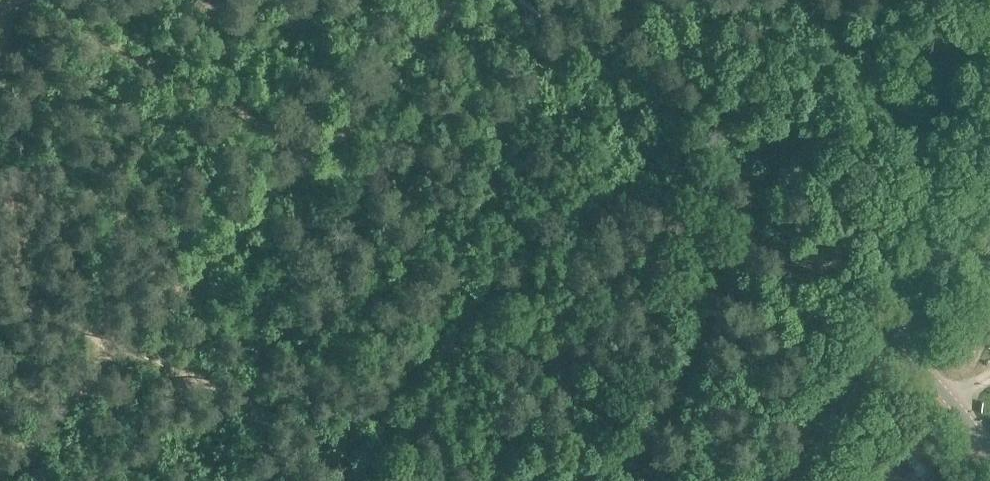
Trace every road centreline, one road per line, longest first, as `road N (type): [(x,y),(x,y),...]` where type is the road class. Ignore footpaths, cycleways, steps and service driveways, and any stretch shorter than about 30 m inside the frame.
road 1 (secondary): [(754,480),(878,335)]
road 2 (secondary): [(878,335),(989,181)]
road 3 (residential): [(989,451),(935,383),(878,335)]

